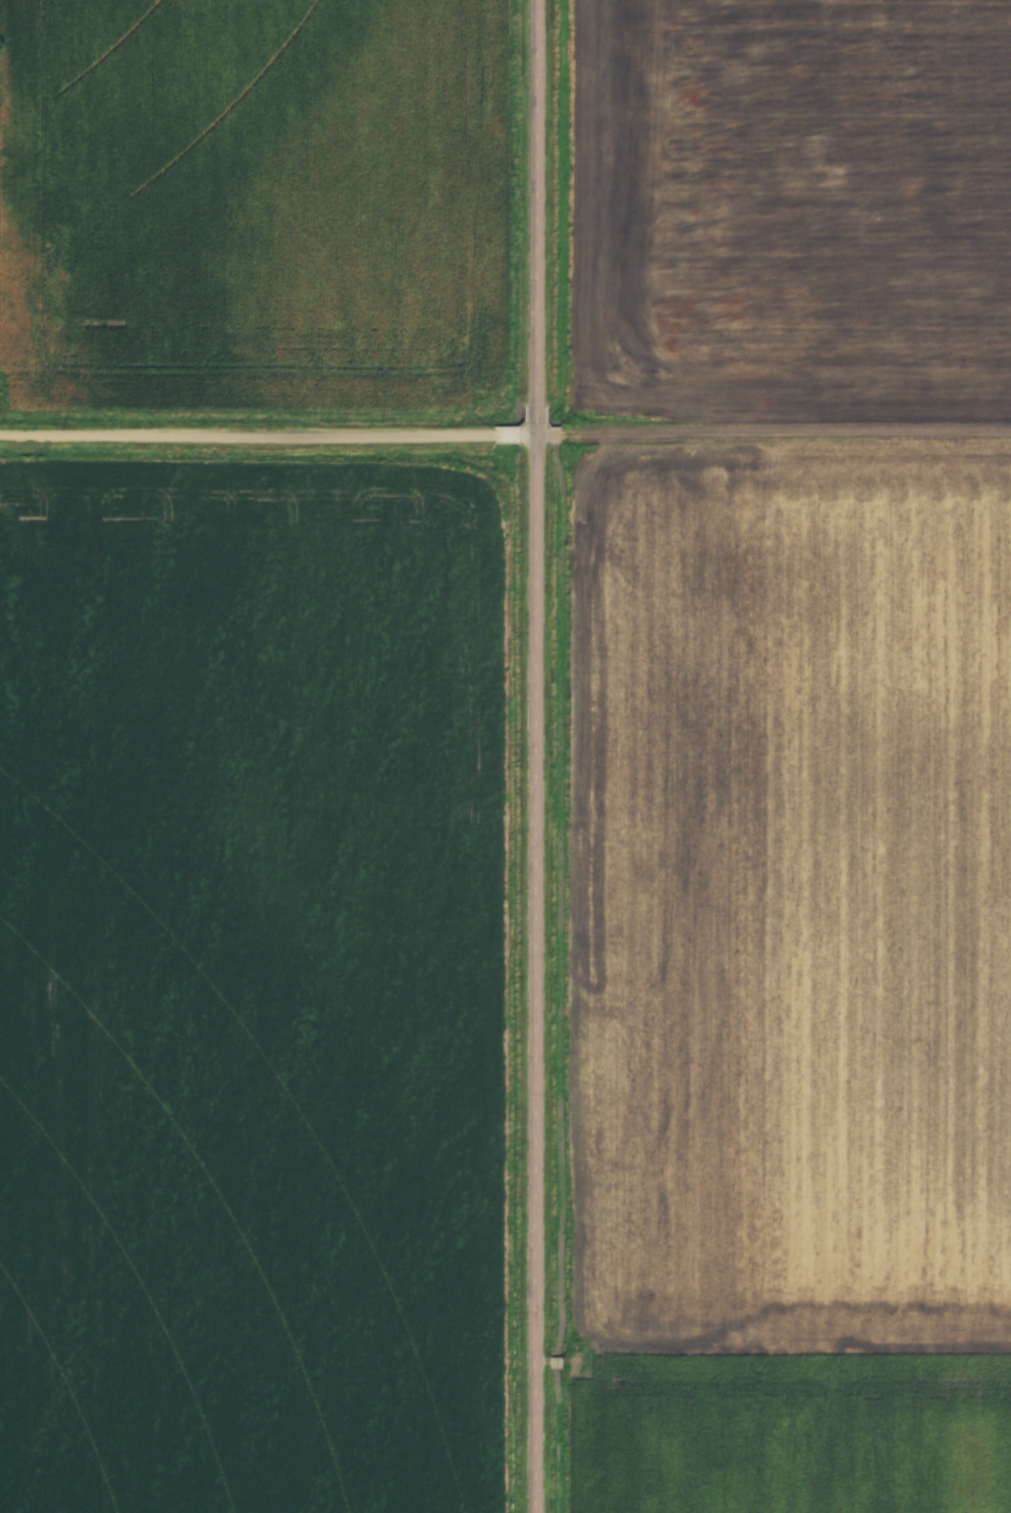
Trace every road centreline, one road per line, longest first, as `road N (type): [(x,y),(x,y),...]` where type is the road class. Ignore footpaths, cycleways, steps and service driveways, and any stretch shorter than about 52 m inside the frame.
road 1 (residential): [(535,1512),(536,0)]
road 2 (residential): [(0,432),(1010,431)]

